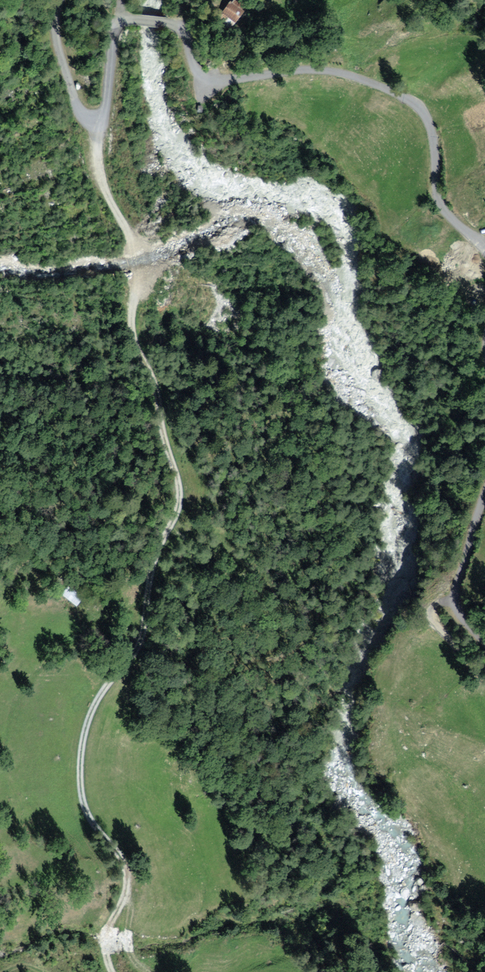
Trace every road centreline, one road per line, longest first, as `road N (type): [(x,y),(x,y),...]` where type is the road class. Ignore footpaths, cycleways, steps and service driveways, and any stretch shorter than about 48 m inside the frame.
road 1 (track): [(96,121),(107,176),(138,253),(136,324),(180,480),(152,565),(142,635),(91,713),(82,747),(91,827),(126,872),(110,936),(116,971)]
road 2 (residential): [(484,249),(445,213),(436,191),(436,142),(425,114),(405,96),(318,69),(212,79),(196,71),(177,25)]
road 3 (unclassified): [(177,25),(128,19),(117,29),(109,104),(96,121),(84,114),(64,66),(63,0)]
road 4 (residential): [(484,640),(456,591),(484,494)]

